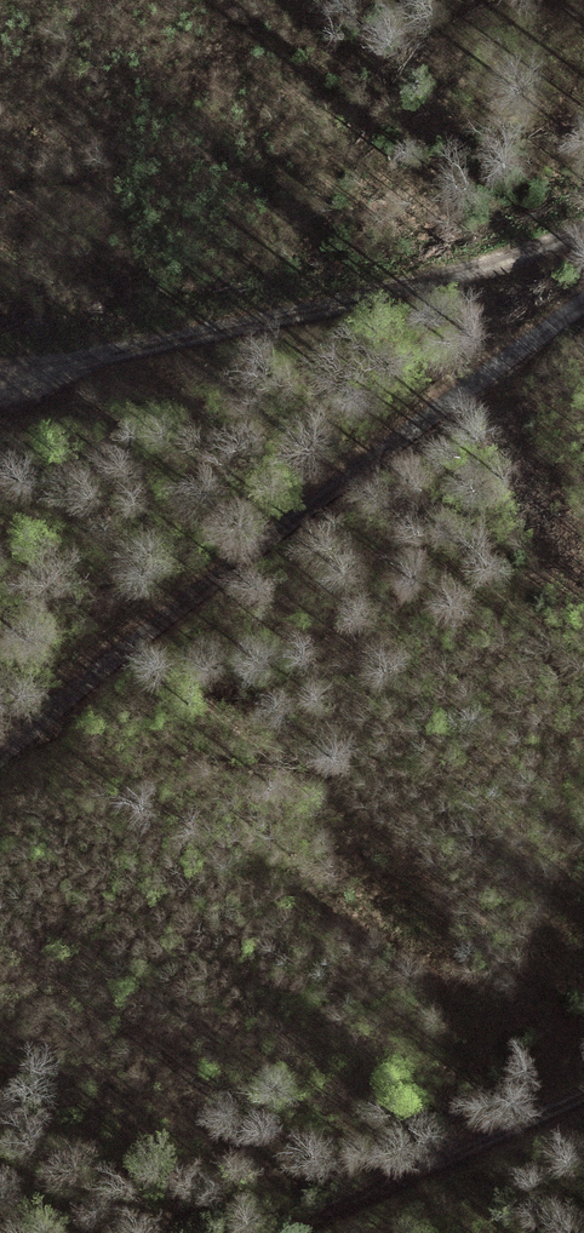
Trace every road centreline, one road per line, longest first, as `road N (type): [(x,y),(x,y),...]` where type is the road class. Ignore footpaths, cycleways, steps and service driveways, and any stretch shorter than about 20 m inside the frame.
road 1 (unclassified): [(583,302),(81,680),(0,752)]
road 2 (track): [(0,383),(507,255),(583,227)]
road 3 (track): [(583,1097),(295,1232)]

